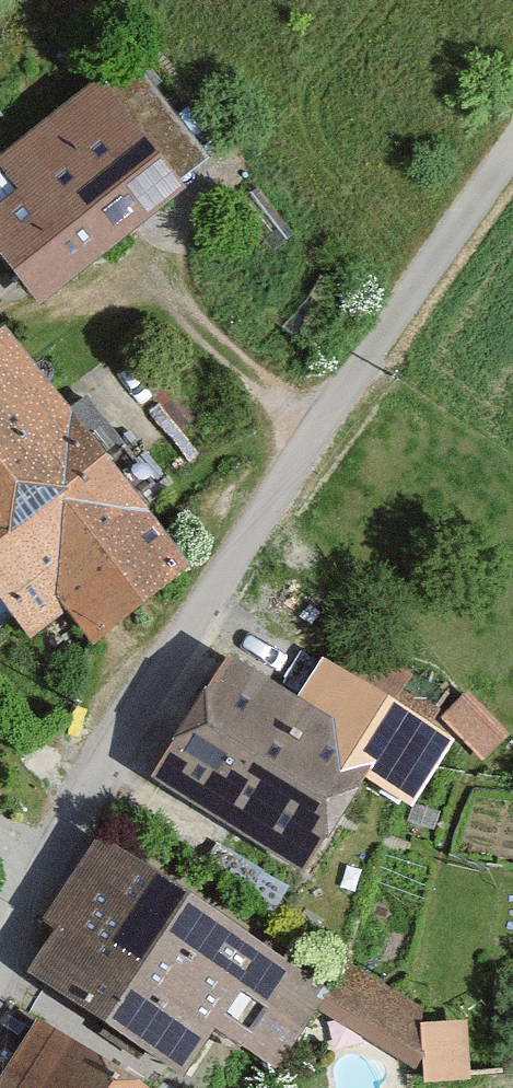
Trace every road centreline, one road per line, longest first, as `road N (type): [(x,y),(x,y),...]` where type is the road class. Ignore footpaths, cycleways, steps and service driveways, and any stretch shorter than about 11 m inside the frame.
road 1 (residential): [(0,971),(25,911),(336,393)]
road 2 (track): [(336,393),(512,148)]

